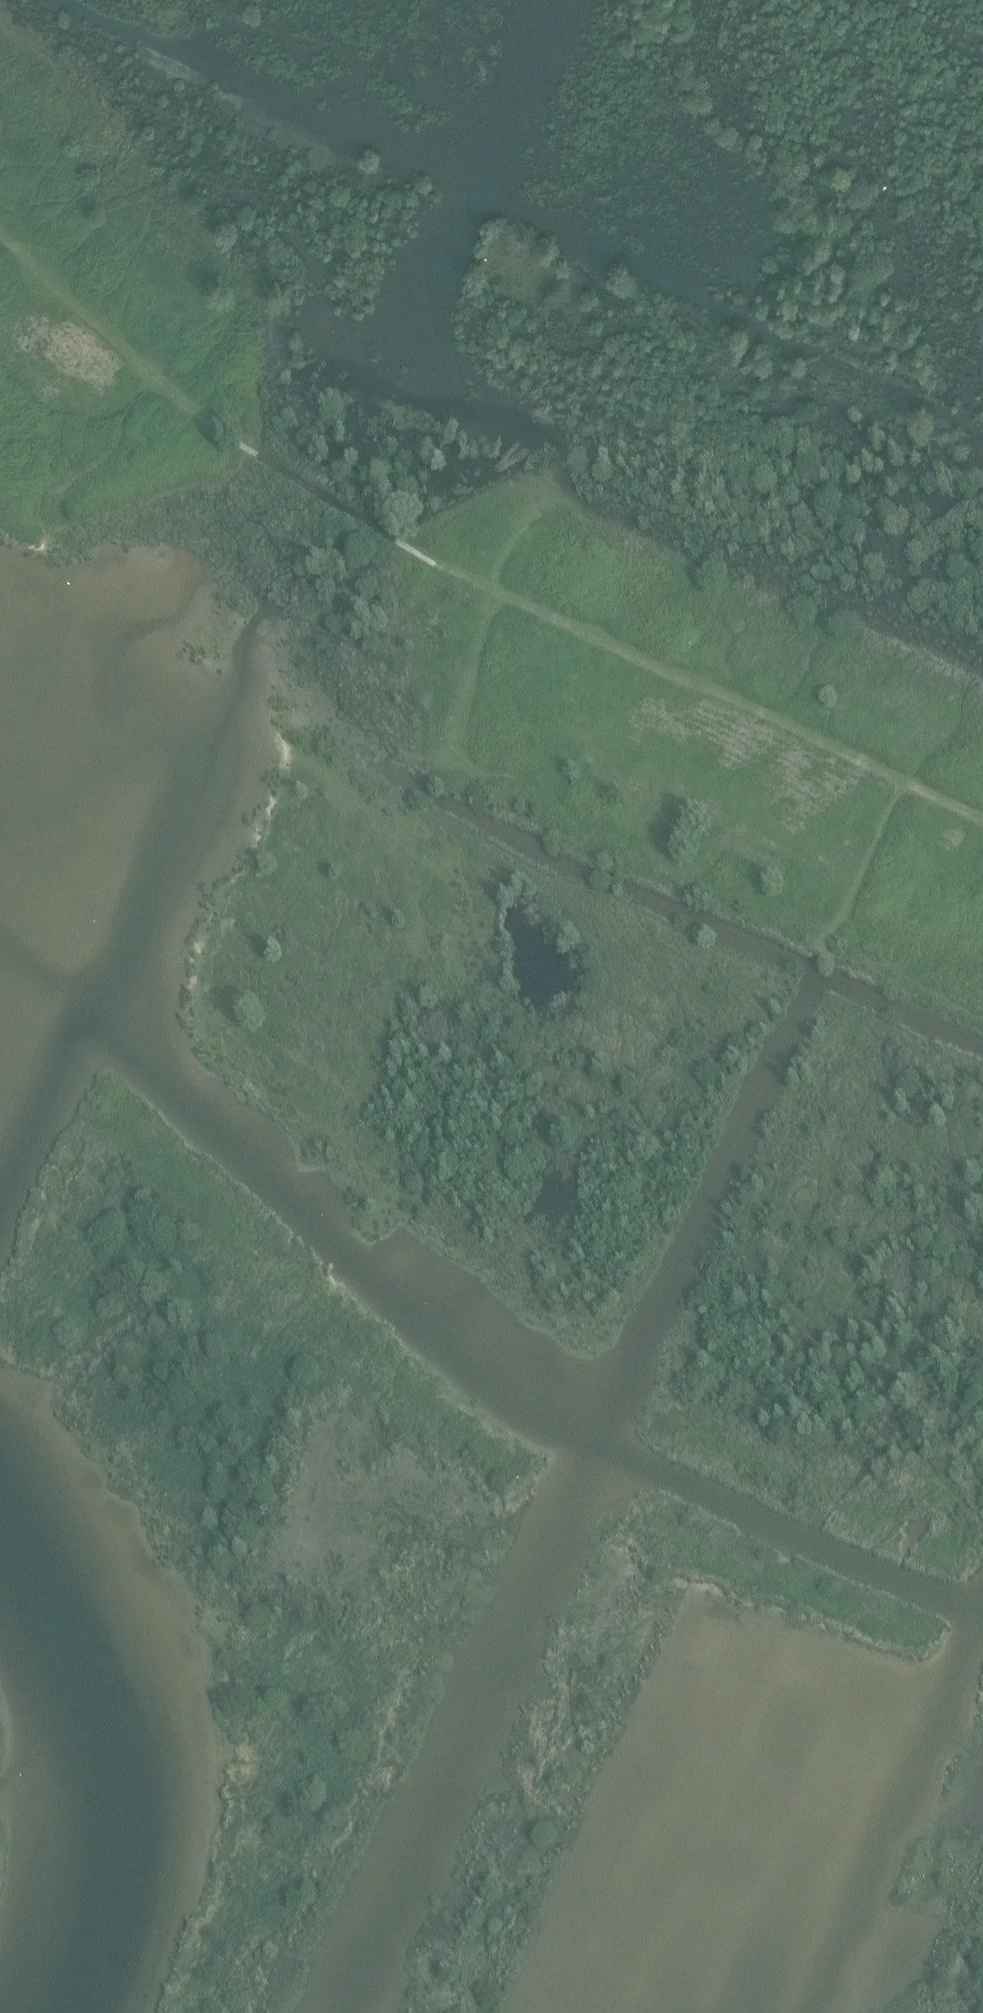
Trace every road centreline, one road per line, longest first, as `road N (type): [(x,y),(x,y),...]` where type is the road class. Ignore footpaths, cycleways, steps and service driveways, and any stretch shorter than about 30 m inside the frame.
road 1 (track): [(0,237),(214,424),(435,565),(982,817)]

